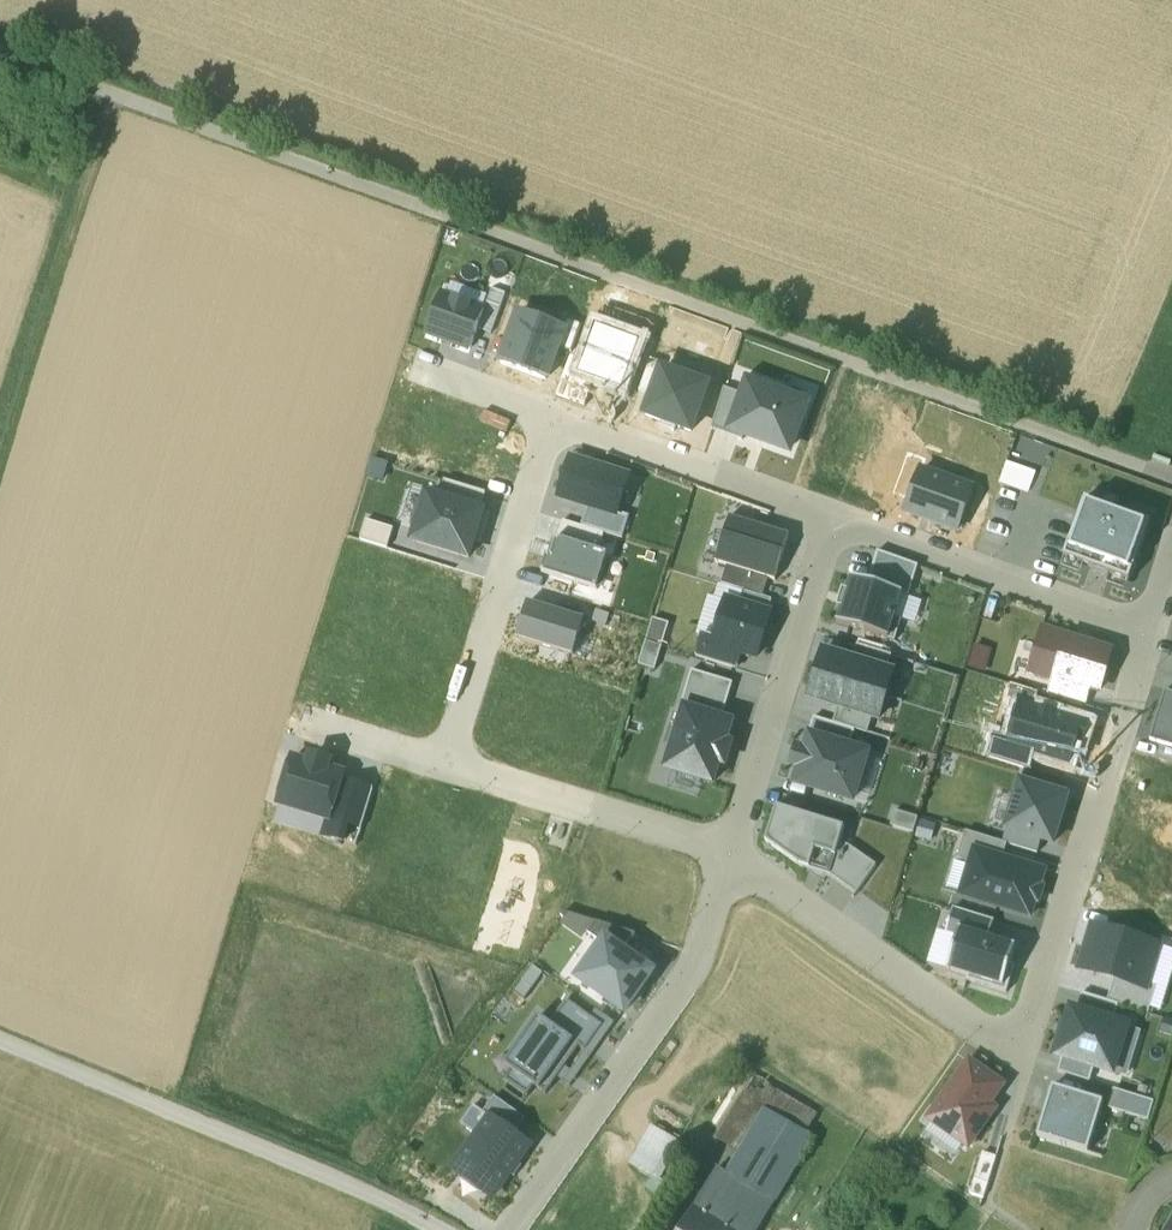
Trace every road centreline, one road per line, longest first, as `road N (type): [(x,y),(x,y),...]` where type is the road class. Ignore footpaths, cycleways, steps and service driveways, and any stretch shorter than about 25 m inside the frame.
road 1 (unclassified): [(1171,479),(620,289),(0,55)]
road 2 (residential): [(732,860),(1022,1053),(1149,632)]
road 3 (unclassified): [(0,1043),(236,1137),(440,1229)]
road 4 (track): [(132,110),(0,534)]
road 5 (residential): [(509,1229),(702,960),(732,860)]
road 6 (residential): [(450,761),(553,421)]
road 7 (residential): [(732,860),(831,521)]
road 8 (residential): [(1149,632),(831,521)]
road 9 (residential): [(450,761),(732,860)]
road 10 (residential): [(831,521),(553,421)]
road 11 (residential): [(300,717),(450,761)]
road 12 (residential): [(553,421),(408,364)]

